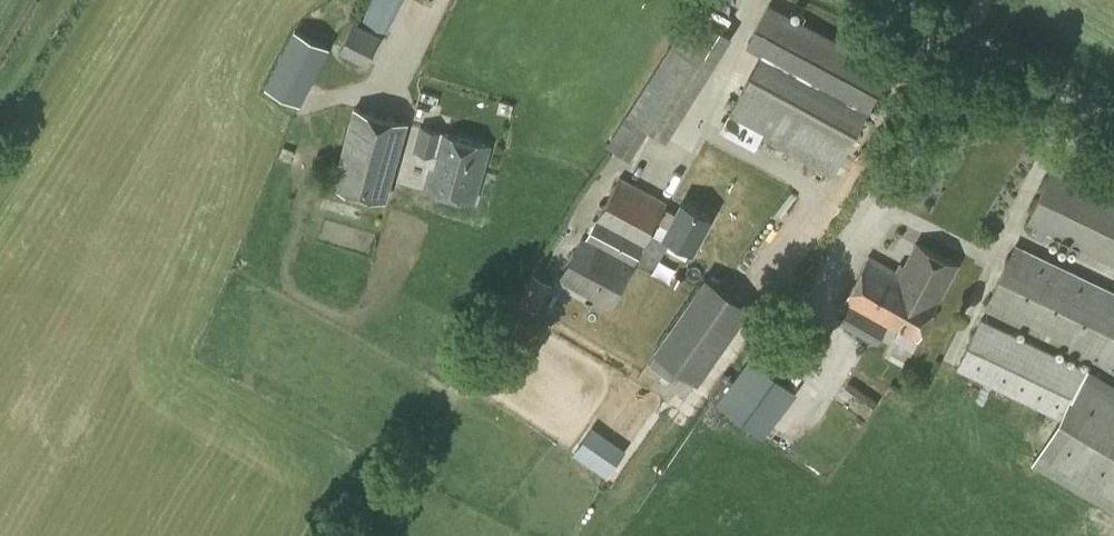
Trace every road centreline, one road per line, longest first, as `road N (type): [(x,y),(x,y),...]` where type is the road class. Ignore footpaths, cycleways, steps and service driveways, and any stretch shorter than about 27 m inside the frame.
road 1 (unclassified): [(1113,117),(883,0)]

